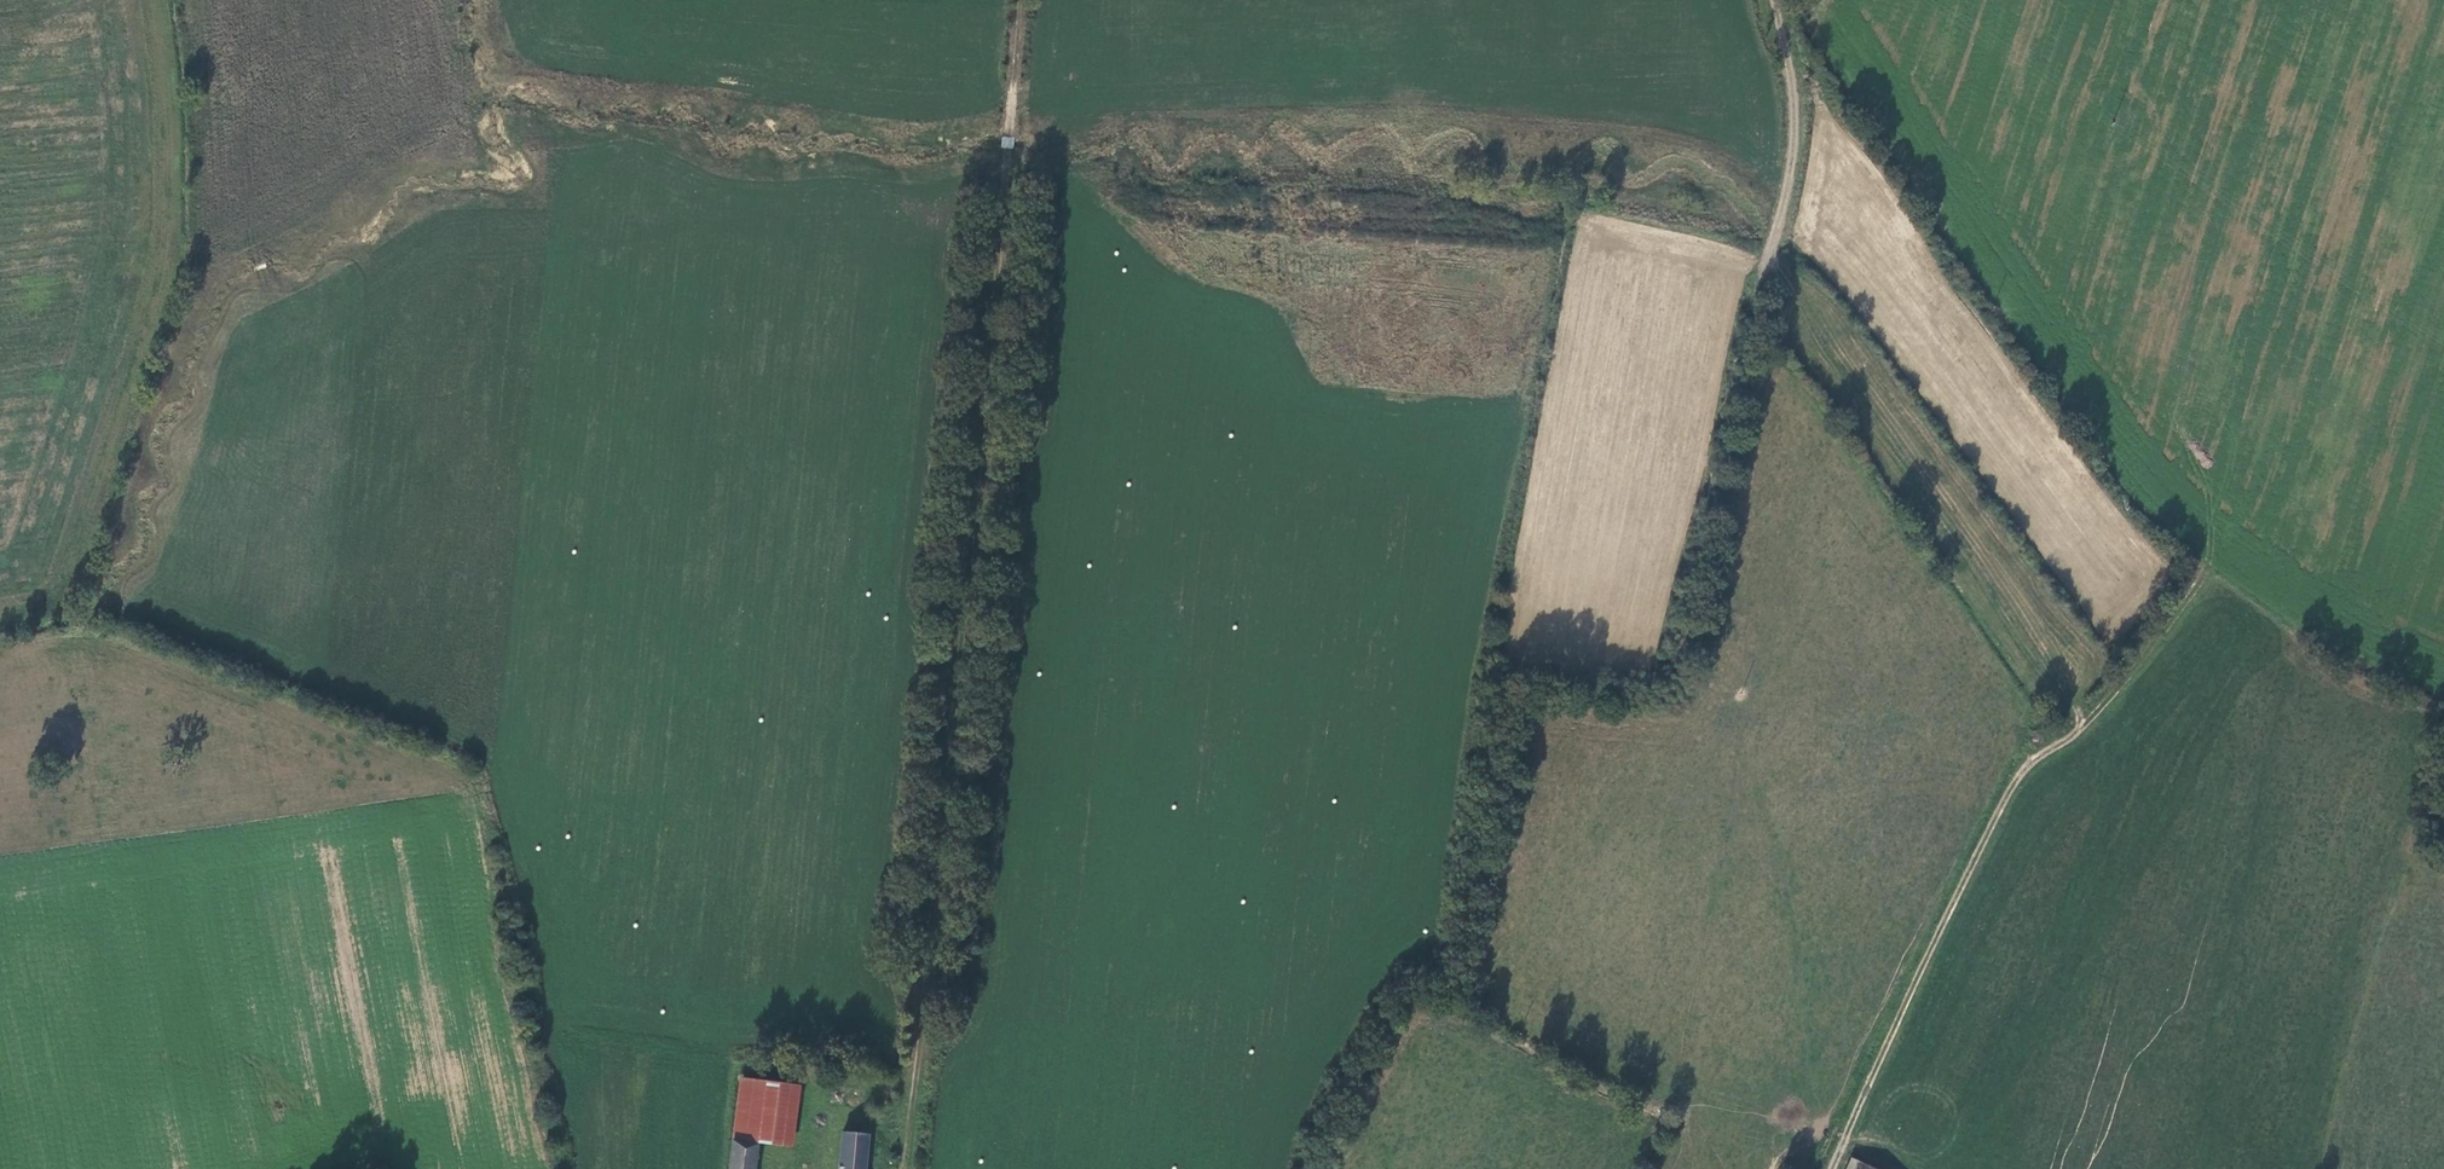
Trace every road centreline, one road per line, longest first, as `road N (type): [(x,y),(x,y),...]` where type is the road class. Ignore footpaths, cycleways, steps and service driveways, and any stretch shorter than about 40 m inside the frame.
road 1 (track): [(906,1168),(1003,295),(1026,0)]
road 2 (track): [(1826,1168),(2026,762),(2090,724),(2206,578)]
road 3 (track): [(1796,123),(1774,0)]

